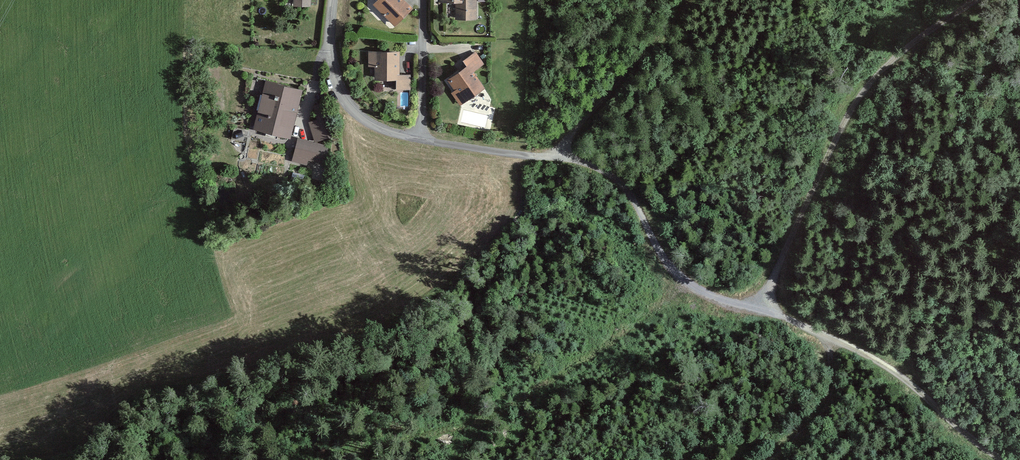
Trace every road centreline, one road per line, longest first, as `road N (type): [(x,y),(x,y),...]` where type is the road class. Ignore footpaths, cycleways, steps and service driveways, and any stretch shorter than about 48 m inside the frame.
road 1 (track): [(409,135),(590,164),(634,198),(658,251),(696,290),(762,308),(888,367),(1002,459)]
road 2 (track): [(762,308),(823,164),(891,62),(976,0)]
road 3 (track): [(689,0),(572,130),(558,158)]
road 4 (track): [(824,337),(832,379),(822,410),(768,459)]

